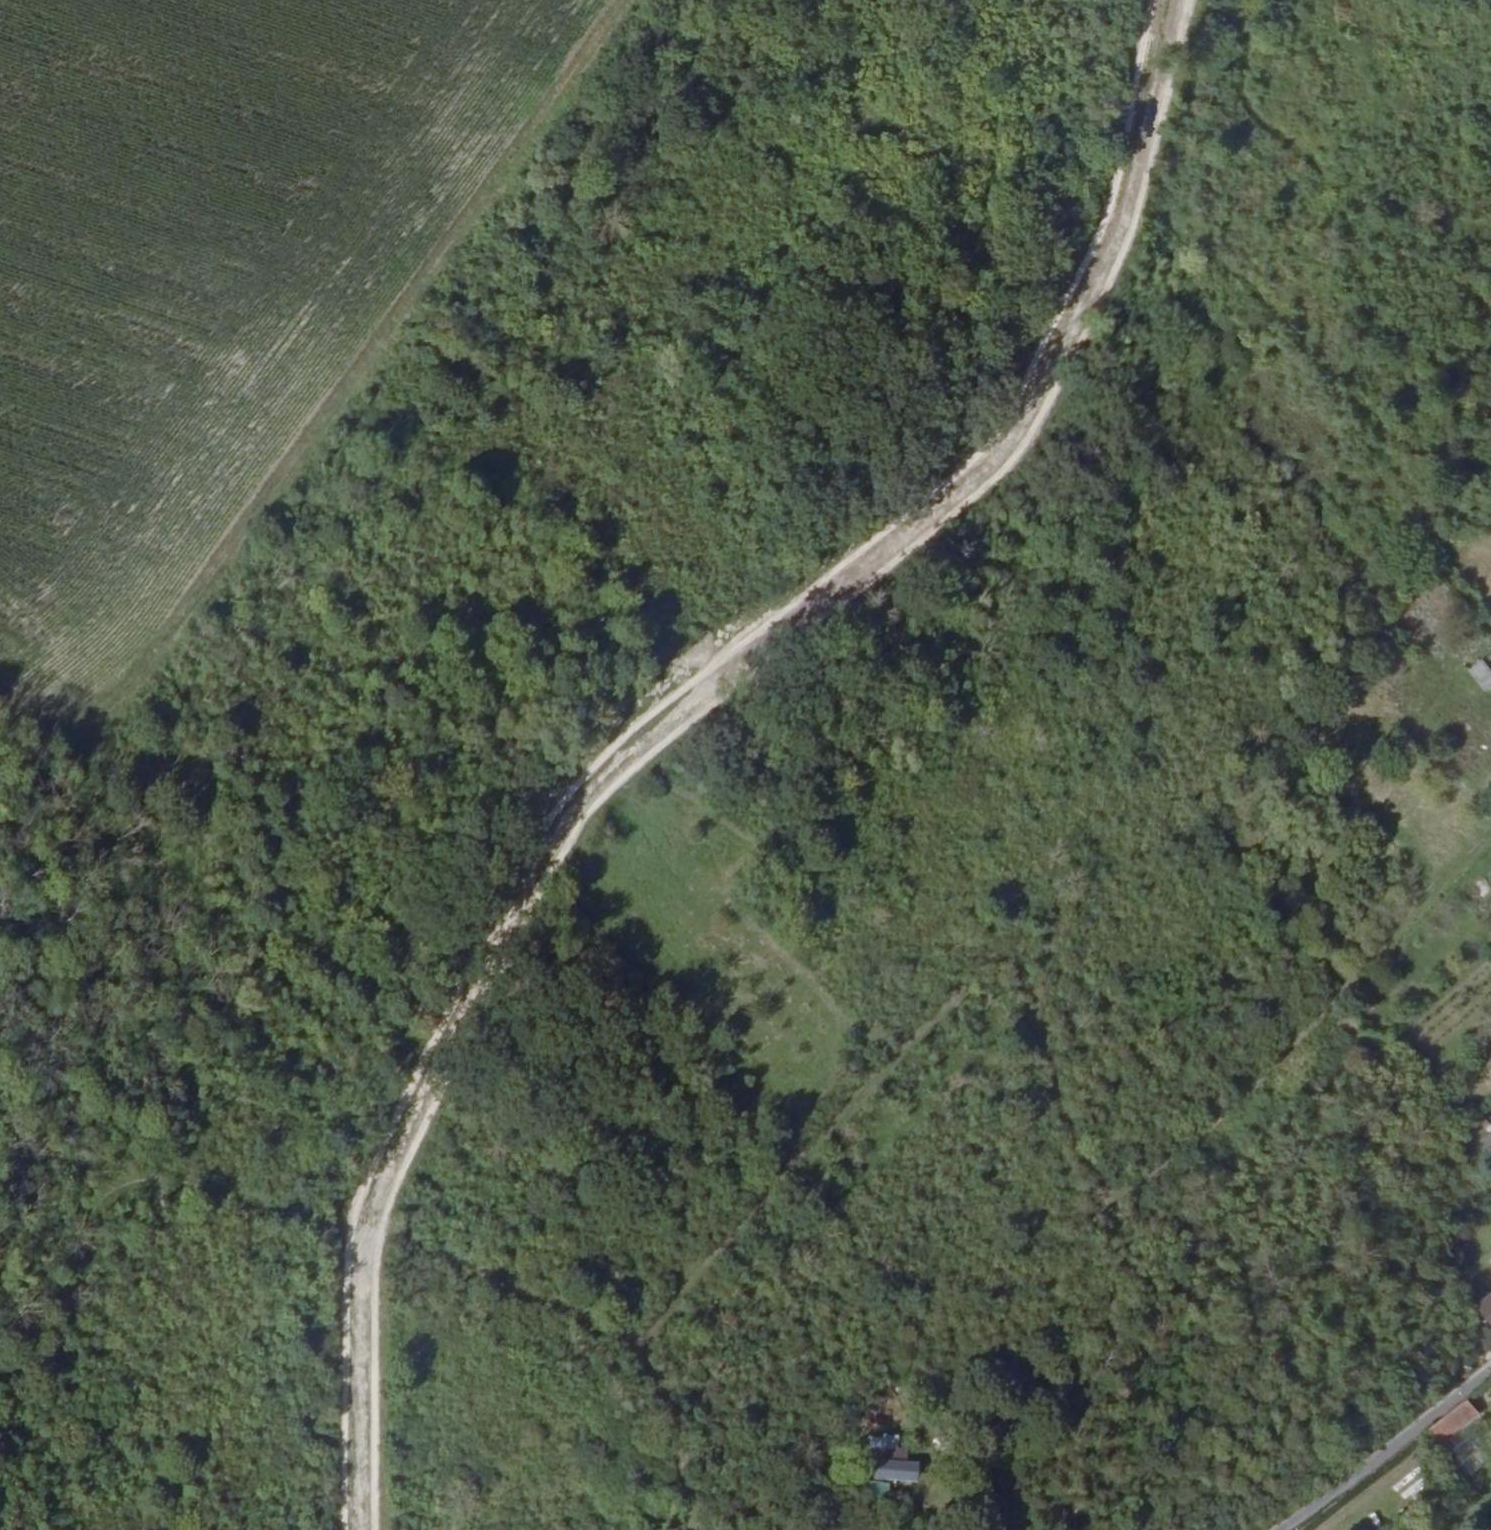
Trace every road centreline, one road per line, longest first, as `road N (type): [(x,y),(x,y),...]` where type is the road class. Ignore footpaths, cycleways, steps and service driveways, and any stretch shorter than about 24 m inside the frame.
road 1 (residential): [(1276,1529),(1490,1371)]

